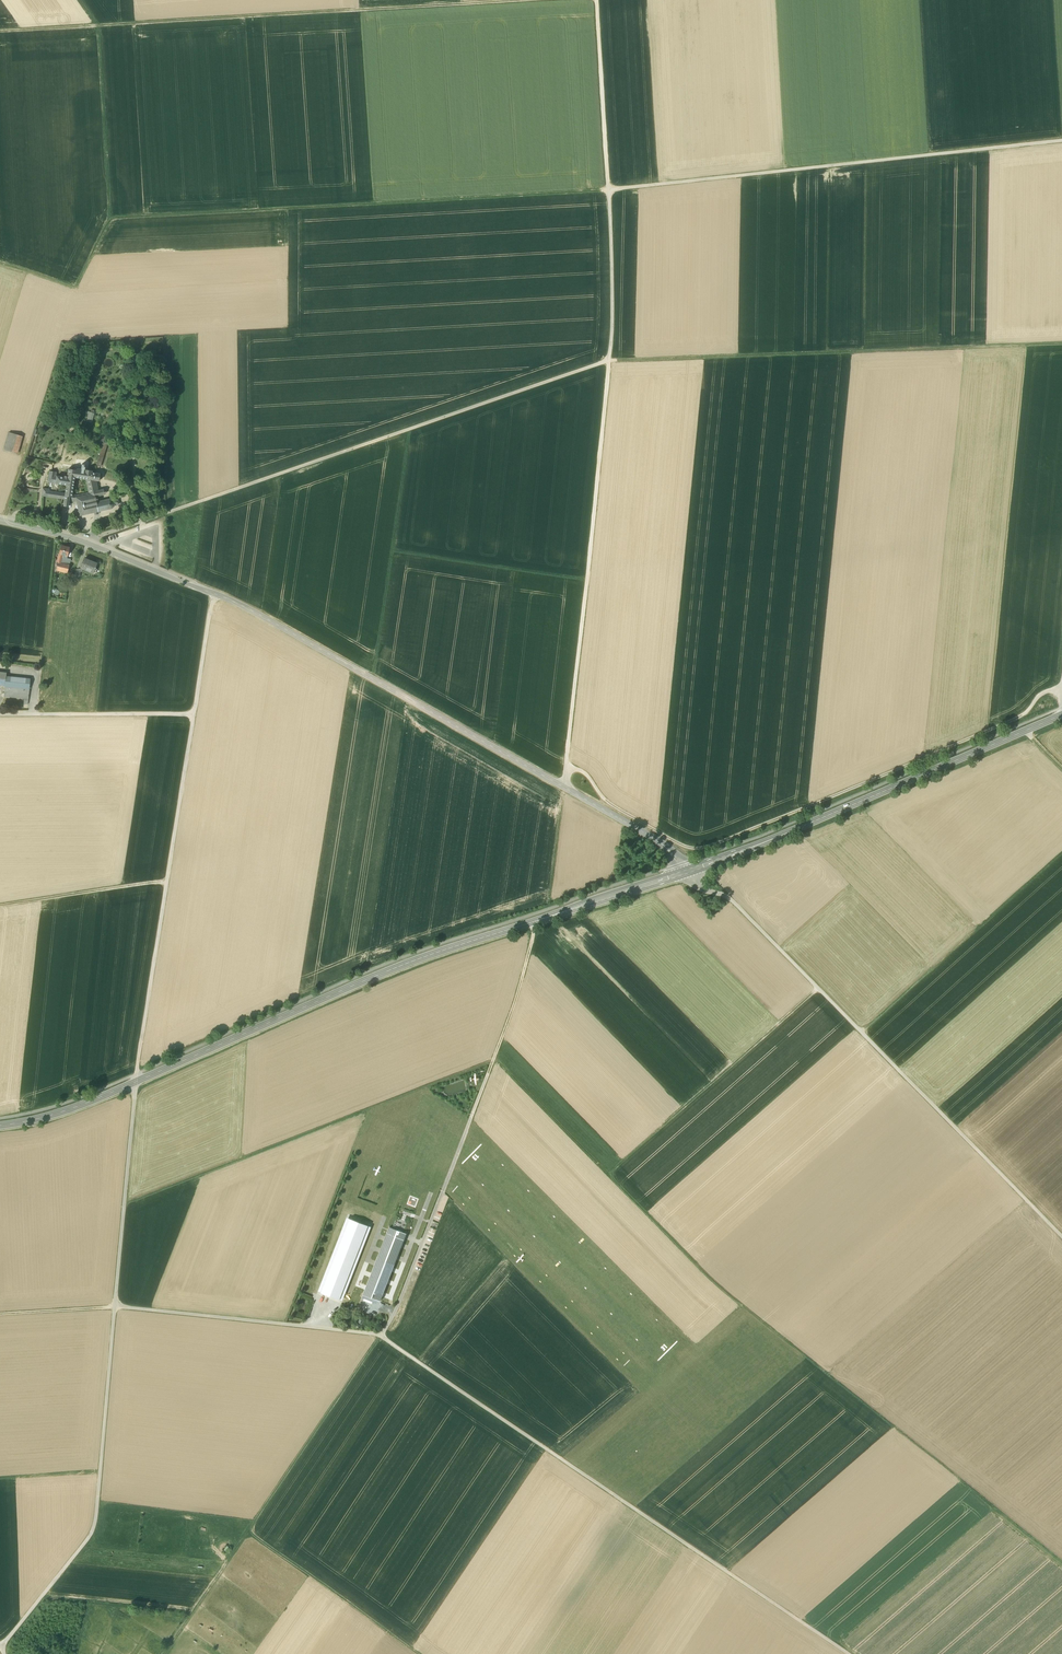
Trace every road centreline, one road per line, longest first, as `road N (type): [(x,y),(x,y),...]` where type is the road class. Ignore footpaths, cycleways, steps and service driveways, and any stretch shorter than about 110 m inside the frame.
road 1 (track): [(492,1062),(723,1290),(1061,1562)]
road 2 (secondary): [(0,1125),(76,1107),(433,954),(685,872)]
road 3 (unclassified): [(685,872),(648,835),(261,617),(84,542)]
road 4 (track): [(608,190),(108,220),(75,289),(0,263)]
road 5 (track): [(849,1653),(380,1335)]
road 6 (track): [(1061,690),(1041,694),(1020,716),(702,848),(611,805),(587,775),(565,768)]
road 7 (track): [(84,542),(609,360)]
road 8 (track): [(528,0),(0,32)]
road 9 (track): [(685,872),(730,899),(1061,1237)]
road 10 (track): [(608,190),(1061,141)]
road 11 (track): [(609,360),(1061,343)]
road 12 (track): [(609,360),(563,786)]
road 13 (secondary): [(685,872),(1061,715)]
road 14 (track): [(193,715),(135,1082)]
road 15 (track): [(115,1307),(95,1526),(4,1647)]
road 16 (track): [(587,580),(393,552),(374,680)]
road 17 (track): [(607,1175),(819,989)]
road 18 (track): [(1061,853),(862,1032)]
road 19 (track): [(125,1203),(365,1110)]
road 20 (track): [(248,1532),(416,1653)]
road 21 (track): [(108,220),(96,26)]
road 22 (track): [(596,0),(608,190)]
road 23 (track): [(609,360),(608,190)]
road 24 (track): [(167,882),(0,906)]
road 25 (unclassified): [(442,1191),(380,1335)]
road 26 (unclassified): [(248,1532),(165,1653)]
road 27 (track): [(534,930),(492,1062)]
road 28 (track): [(393,552),(411,429)]
road 29 (track): [(213,594),(193,715)]

